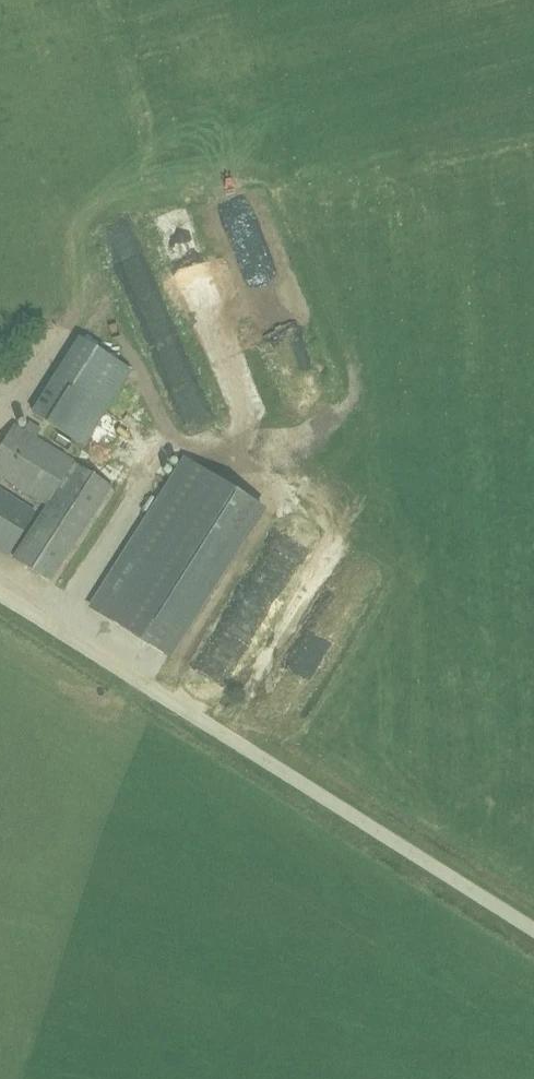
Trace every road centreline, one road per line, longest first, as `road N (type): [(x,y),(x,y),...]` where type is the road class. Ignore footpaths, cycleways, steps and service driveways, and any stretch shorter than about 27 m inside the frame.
road 1 (unclassified): [(533,921),(0,589)]

